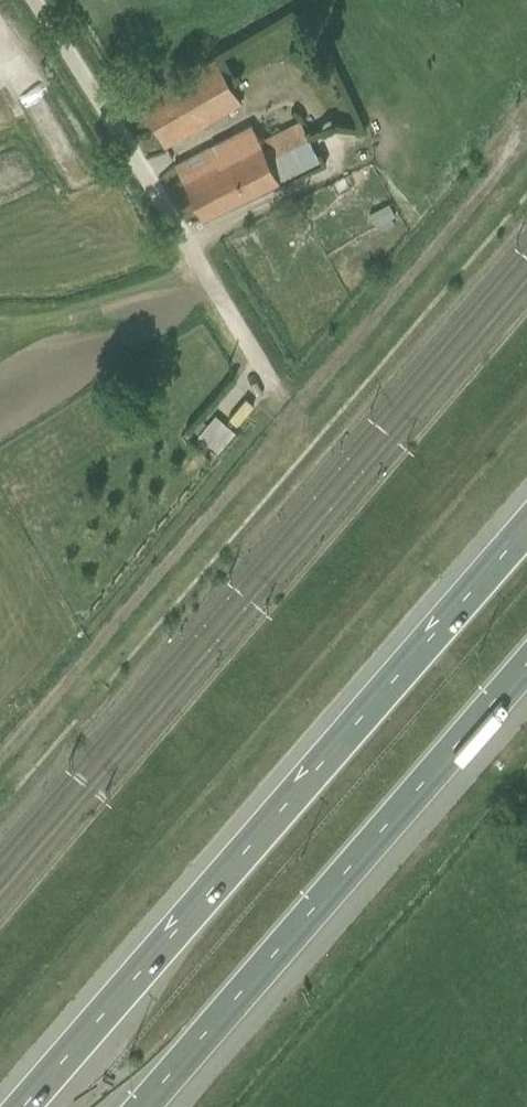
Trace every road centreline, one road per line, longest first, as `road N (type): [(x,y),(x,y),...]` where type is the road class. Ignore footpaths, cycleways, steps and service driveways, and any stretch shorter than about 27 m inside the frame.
road 1 (motorway): [(526,524),(24,1106)]
road 2 (motorway): [(148,1106),(526,671)]
road 3 (unclassified): [(270,379),(35,0)]

